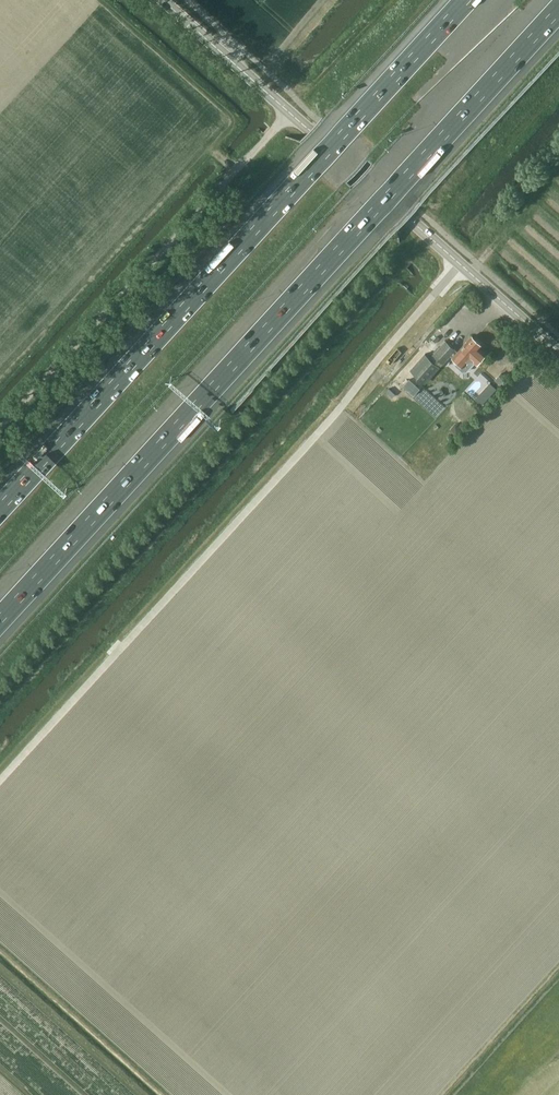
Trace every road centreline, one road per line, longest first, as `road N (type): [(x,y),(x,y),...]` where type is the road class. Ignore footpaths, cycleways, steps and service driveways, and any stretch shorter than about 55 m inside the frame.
road 1 (motorway): [(0,621),(558,10)]
road 2 (track): [(460,264),(0,783)]
road 3 (motorway): [(467,0),(0,508)]
road 4 (secondary): [(558,352),(162,0)]
road 5 (track): [(0,426),(290,113)]

